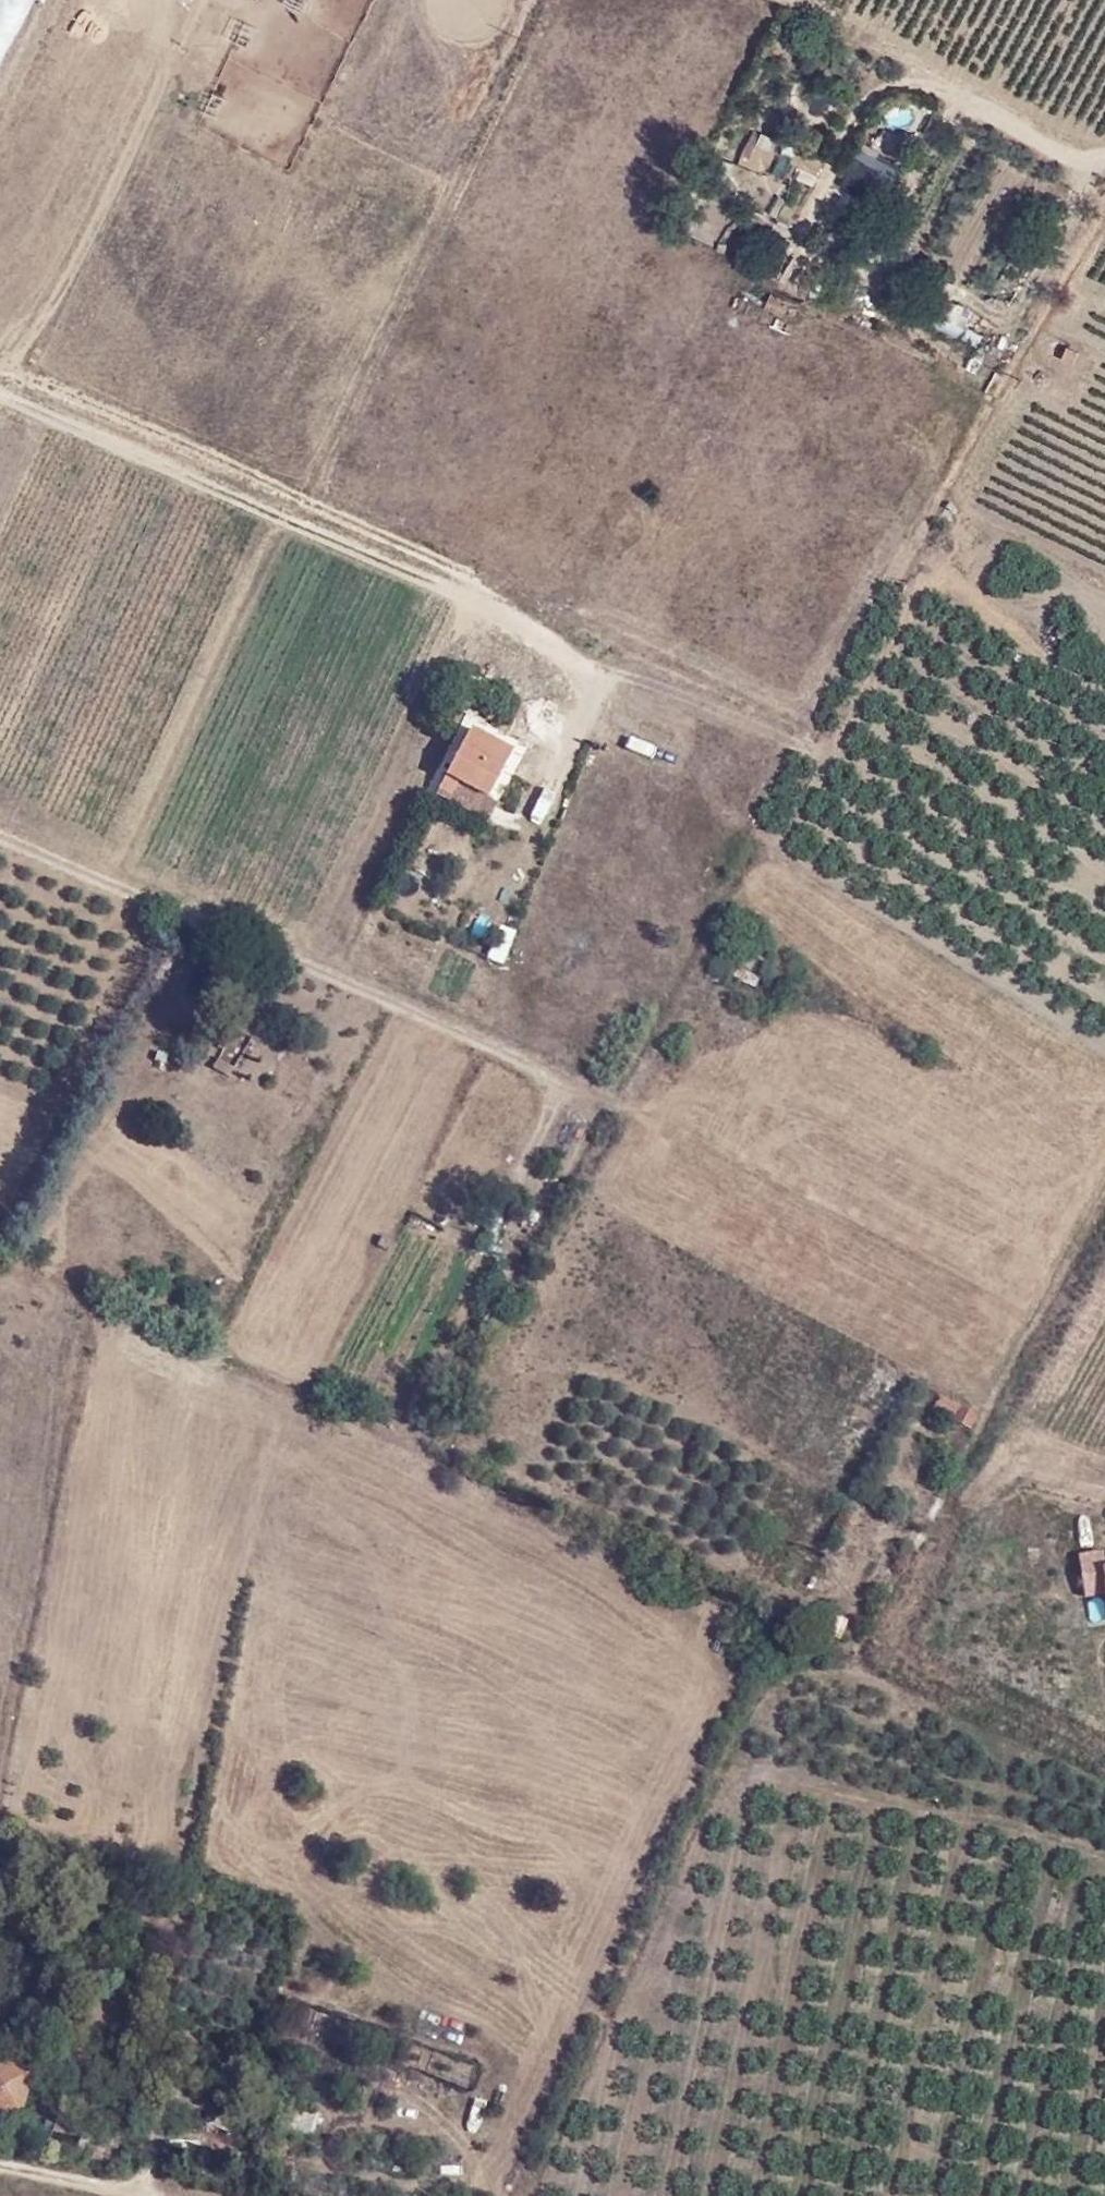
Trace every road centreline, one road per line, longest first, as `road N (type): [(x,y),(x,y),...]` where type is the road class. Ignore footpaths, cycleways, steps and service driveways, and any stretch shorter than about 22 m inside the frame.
road 1 (track): [(1104,159),(1070,159),(975,109)]

